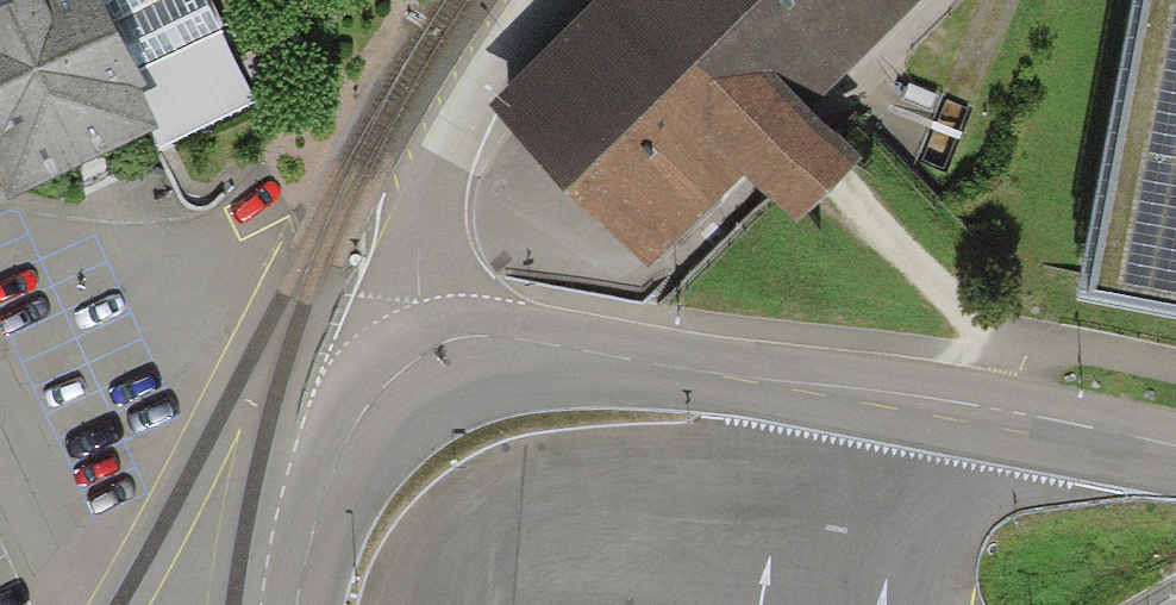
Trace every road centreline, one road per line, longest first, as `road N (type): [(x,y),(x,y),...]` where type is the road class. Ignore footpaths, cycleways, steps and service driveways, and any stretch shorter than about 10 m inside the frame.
road 1 (unclassified): [(422,341),(474,332),(1175,451)]
road 2 (unclassified): [(422,341),(416,214),(481,66),(529,0)]
road 3 (unclassified): [(422,341),(359,392),(312,493),(296,604)]
road 4 (track): [(854,197),(977,327),(982,417)]

